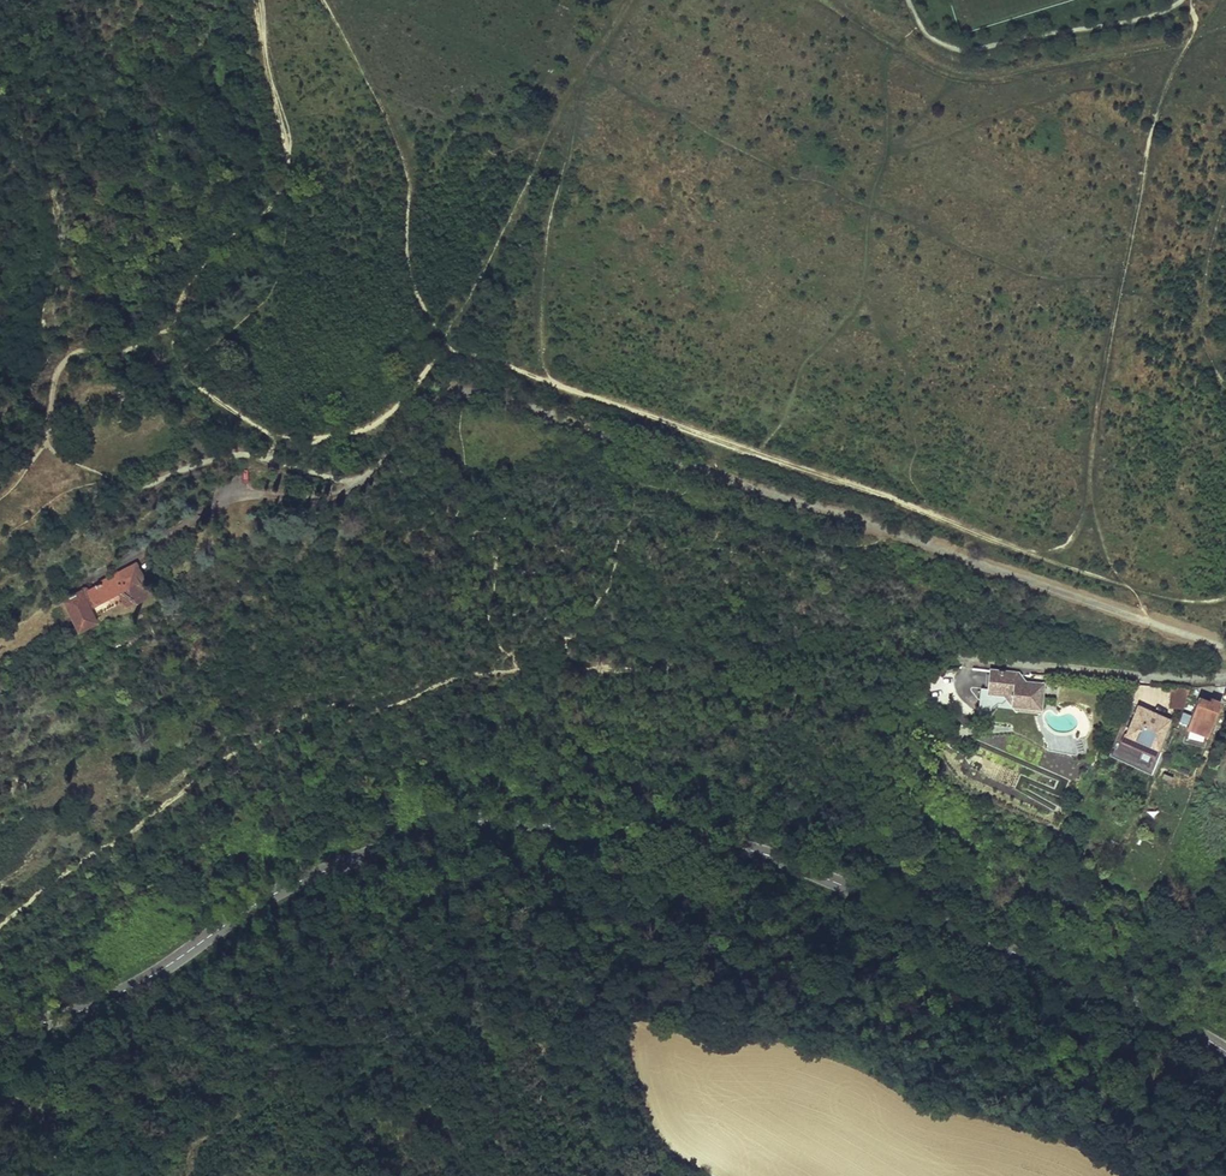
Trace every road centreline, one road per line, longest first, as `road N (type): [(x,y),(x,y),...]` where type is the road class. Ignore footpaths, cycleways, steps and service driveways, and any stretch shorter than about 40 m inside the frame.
road 1 (residential): [(1225,1050),(1129,996),(759,853),(493,822),(427,831),(351,860),(251,908),(113,998),(0,1028)]
road 2 (residential): [(1225,648),(481,390),(442,400),(413,421),(355,484)]
road 3 (residential): [(939,657),(1225,678)]

